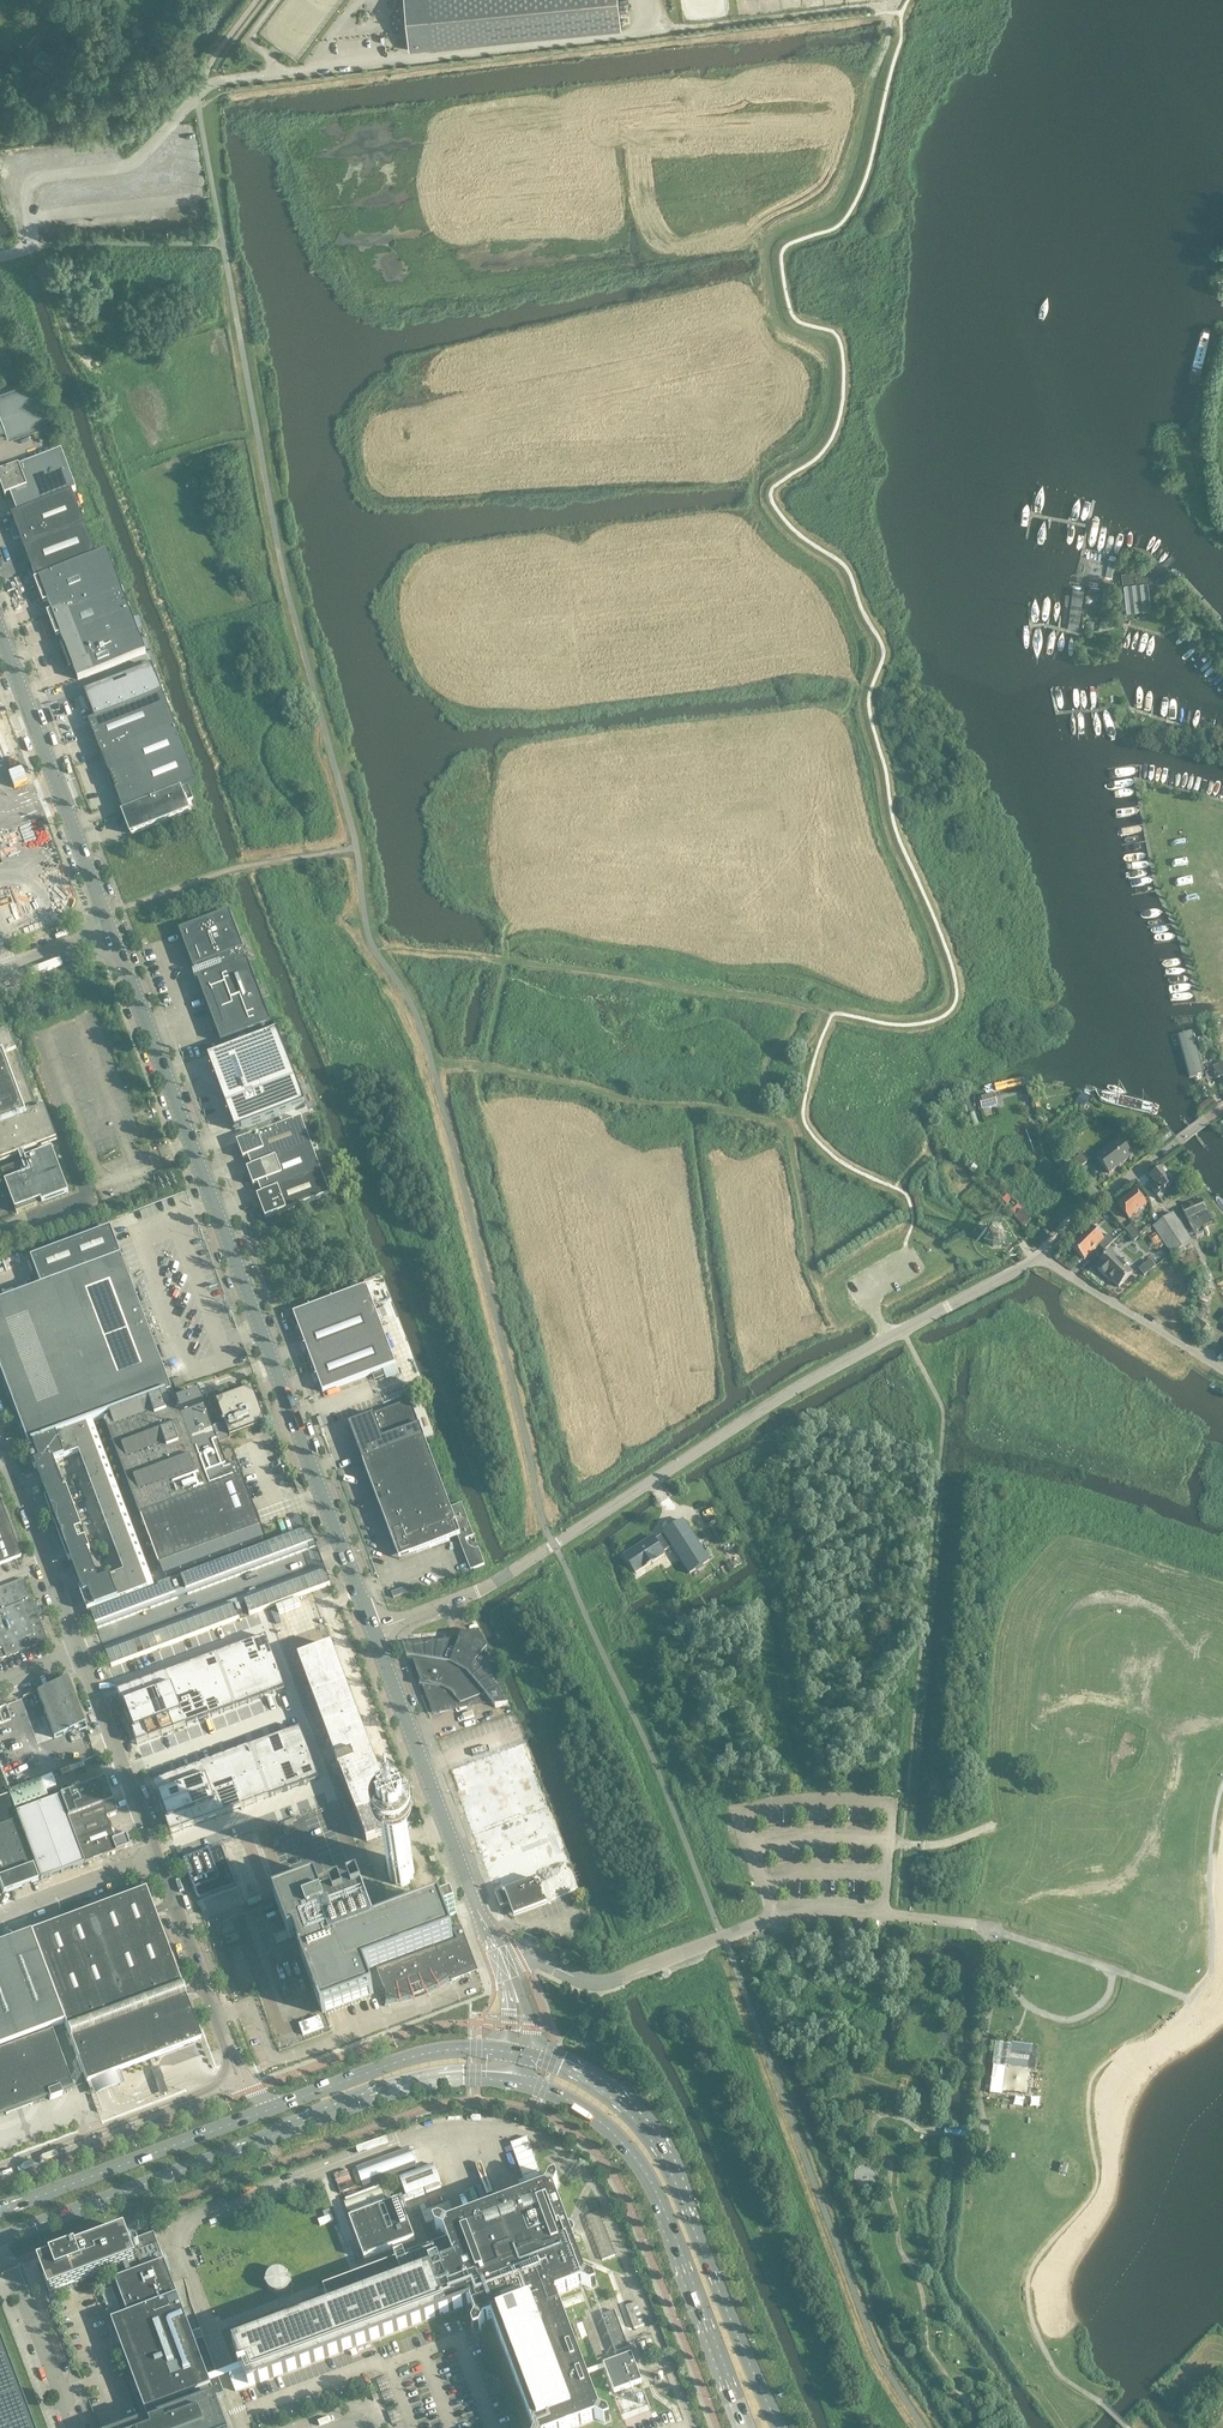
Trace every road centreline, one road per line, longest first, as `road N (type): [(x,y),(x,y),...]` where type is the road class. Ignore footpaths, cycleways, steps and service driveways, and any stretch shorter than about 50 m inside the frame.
road 1 (tertiary): [(376,1629),(499,1580),(810,1379),(1038,1256)]
road 2 (unclassified): [(376,1629),(110,932)]
road 3 (primary): [(0,2239),(400,2089),(462,2078),(520,2082)]
road 4 (unclassified): [(505,1963),(532,1955),(601,1983),(769,1919),(826,1911),(1000,1932)]
road 5 (primary): [(779,2427),(657,2148),(598,2087),(522,2053)]
road 6 (primary): [(520,2082),(594,2116),(646,2175),(747,2427)]
road 7 (tertiary): [(376,1629),(505,1963)]
road 8 (unclassified): [(0,256),(32,247),(25,192),(47,177),(132,166),(209,87),(225,81)]
road 9 (unclassified): [(110,932),(0,642)]
road 10 (primary): [(271,2108),(0,2209)]
road 11 (primary): [(522,2053),(424,2054),(271,2108)]
road 12 (unclassified): [(230,2085),(0,2168)]
road 13 (tertiary): [(1038,1256),(1103,1194),(1222,1111)]
road 14 (unclassified): [(157,1859),(78,1652)]
road 15 (unclassified): [(78,1652),(1,1445)]
road 16 (unclassified): [(1222,1370),(1038,1256)]
road 17 (unclassified): [(229,2048),(157,1859)]
road 18 (unclassified): [(0,1917),(157,1859)]
road 19 (unclassified): [(74,2427),(24,2300)]

